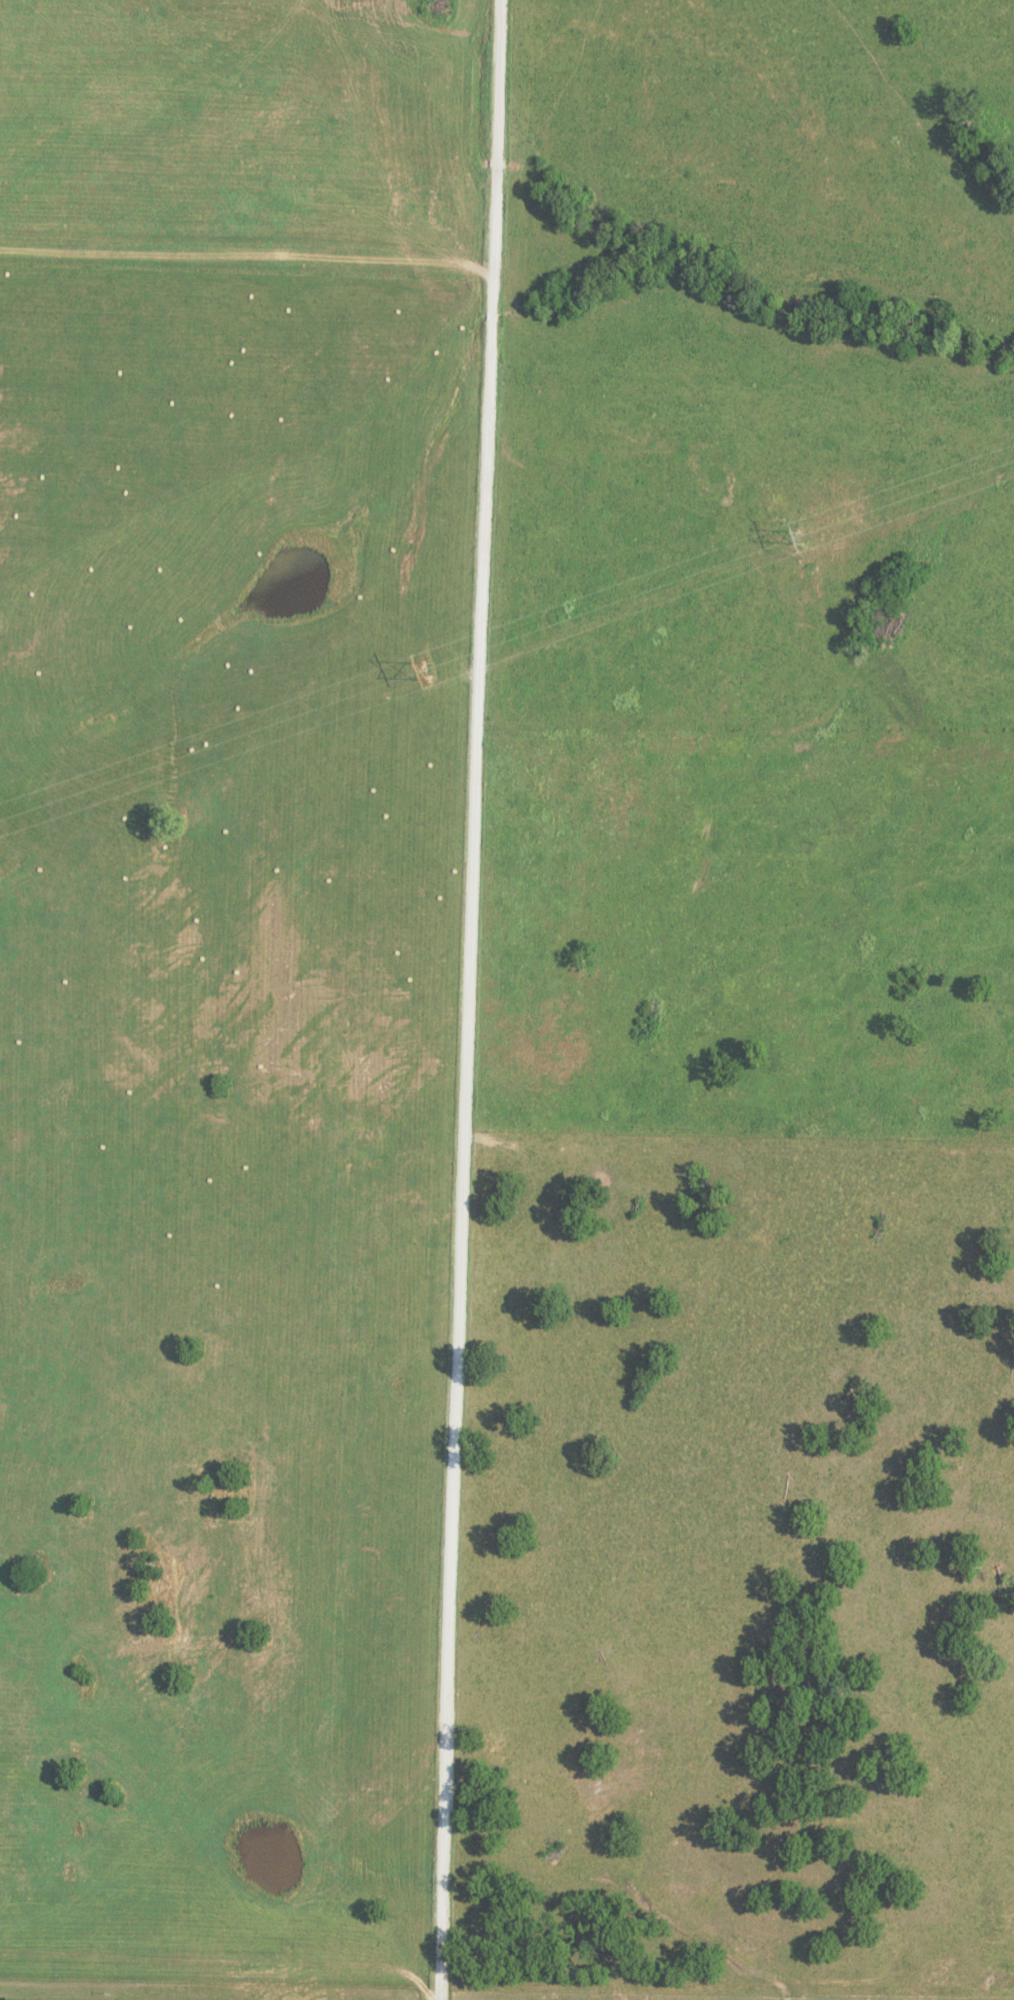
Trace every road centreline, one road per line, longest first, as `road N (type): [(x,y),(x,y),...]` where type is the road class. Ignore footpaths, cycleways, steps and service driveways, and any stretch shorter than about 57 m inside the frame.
road 1 (residential): [(439,1999),(499,0)]

